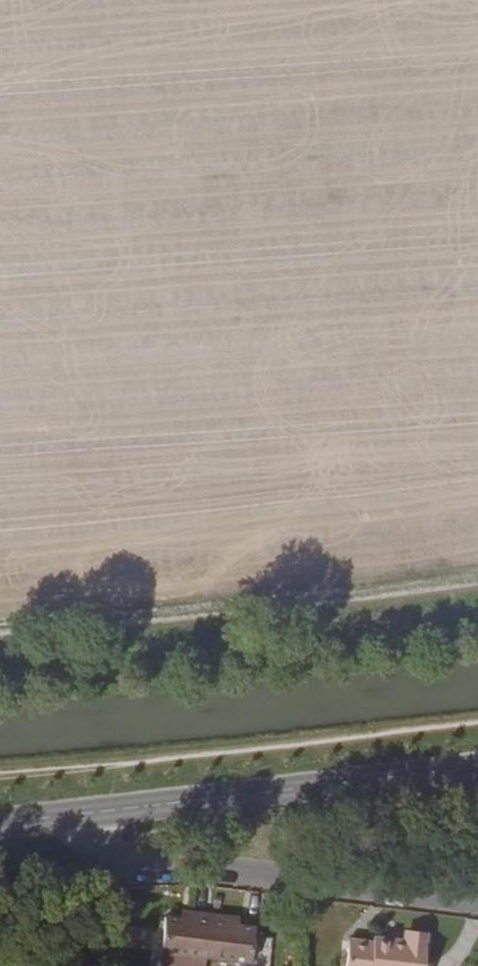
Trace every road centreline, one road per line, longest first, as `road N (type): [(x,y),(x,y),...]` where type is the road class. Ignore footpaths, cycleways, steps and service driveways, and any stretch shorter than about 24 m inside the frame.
road 1 (track): [(0,635),(477,577)]
road 2 (residential): [(94,811),(108,844),(131,861),(242,867),(477,902)]
road 3 (tertiary): [(94,811),(477,770)]

